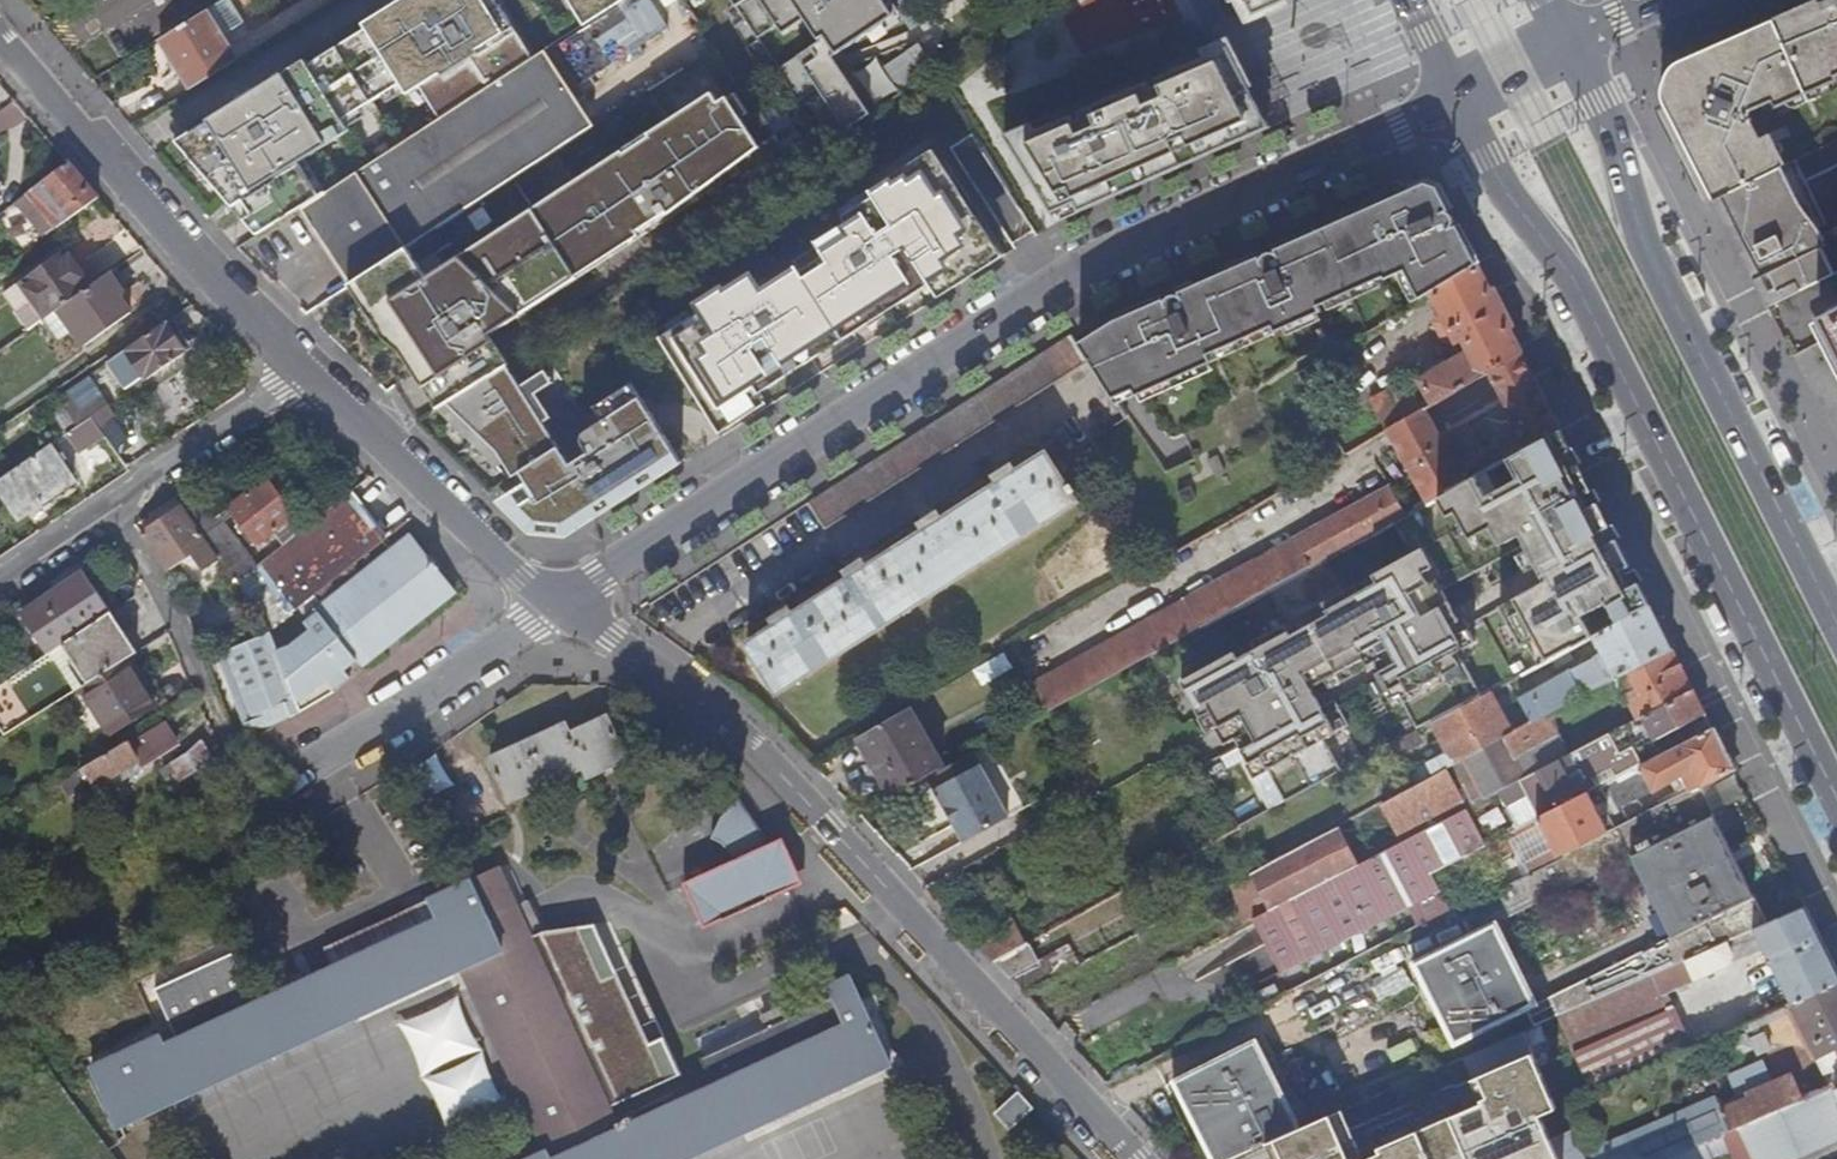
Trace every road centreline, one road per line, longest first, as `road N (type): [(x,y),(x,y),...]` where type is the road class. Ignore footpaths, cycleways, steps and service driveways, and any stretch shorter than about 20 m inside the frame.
road 1 (residential): [(558,605),(1004,310),(1458,102)]
road 2 (residential): [(558,605),(730,727),(1137,1158)]
road 3 (primary): [(1458,102),(1500,181),(1574,279),(1836,797)]
road 4 (primary): [(1836,624),(1644,243),(1605,113),(1567,45)]
road 5 (residential): [(0,35),(302,370)]
road 6 (residential): [(0,573),(302,370)]
road 7 (residential): [(302,370),(558,605)]
road 8 (residential): [(303,773),(558,605)]
road 9 (residential): [(1458,102),(1567,45)]

